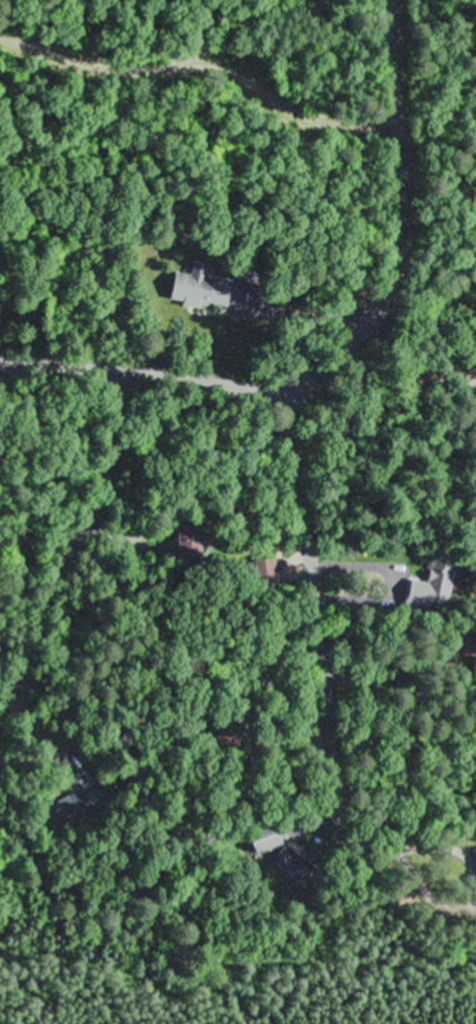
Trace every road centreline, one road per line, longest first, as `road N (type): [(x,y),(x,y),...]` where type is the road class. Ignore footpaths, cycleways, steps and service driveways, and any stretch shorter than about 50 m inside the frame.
road 1 (residential): [(289,391),(349,843)]
road 2 (residential): [(0,360),(131,363),(289,391),(349,347),(380,311)]
road 3 (residential): [(0,706),(109,488),(131,363)]
road 4 (residential): [(475,211),(404,153),(400,0)]
road 5 (residential): [(380,311),(402,241),(404,153)]

